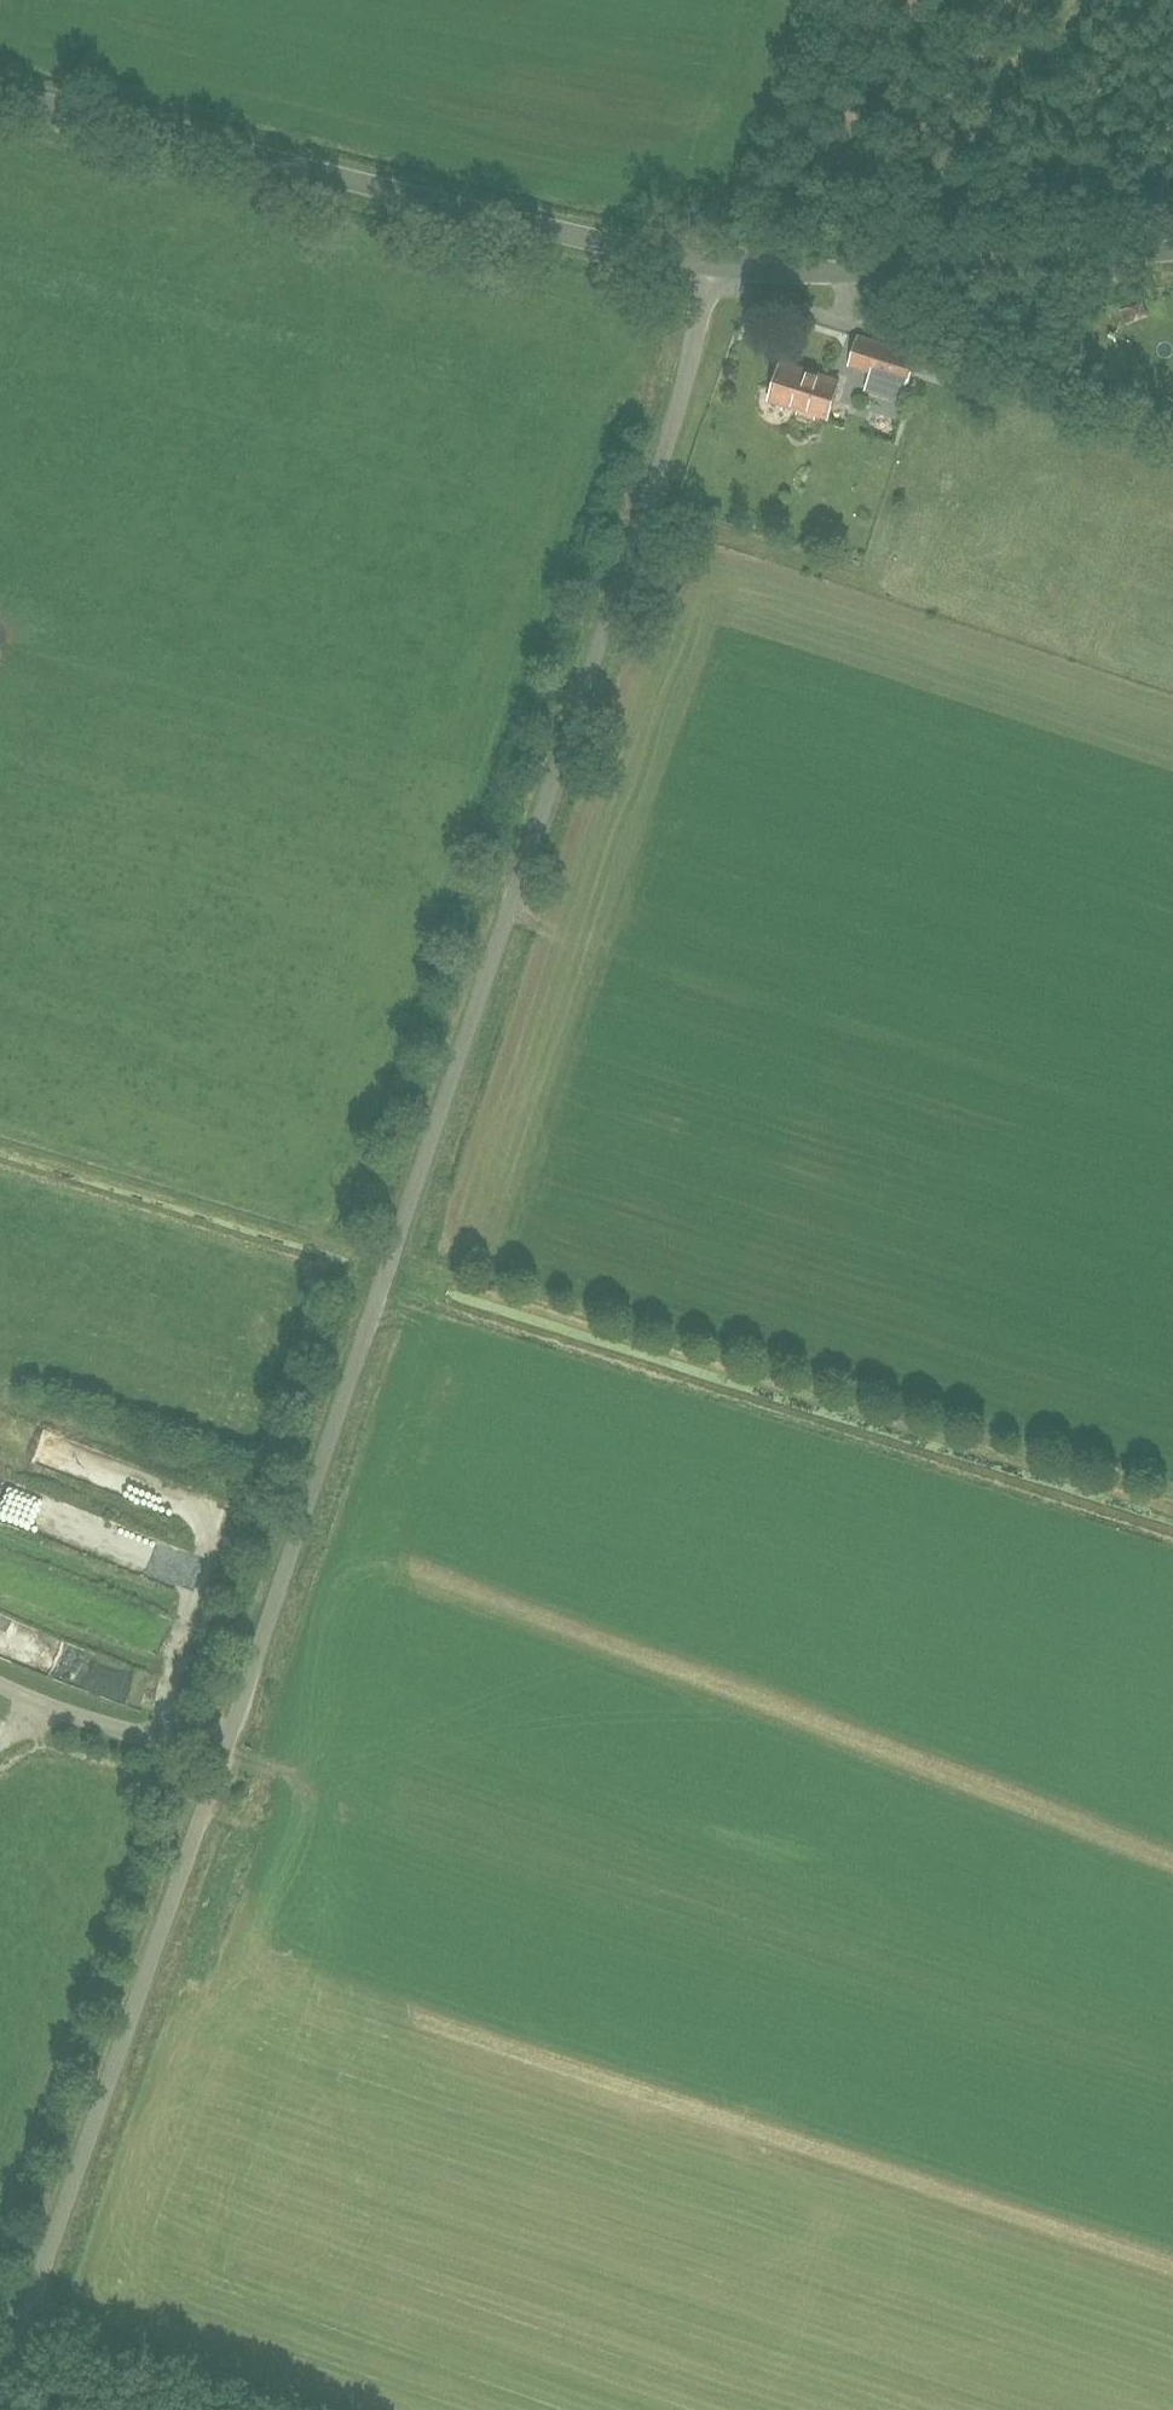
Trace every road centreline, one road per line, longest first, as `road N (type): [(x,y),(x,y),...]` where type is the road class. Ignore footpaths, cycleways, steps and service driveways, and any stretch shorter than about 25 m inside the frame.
road 1 (unclassified): [(0,2391),(662,458),(710,264)]
road 2 (unclassified): [(0,91),(710,264)]
road 3 (unclassified): [(710,264),(915,271),(1172,250)]

